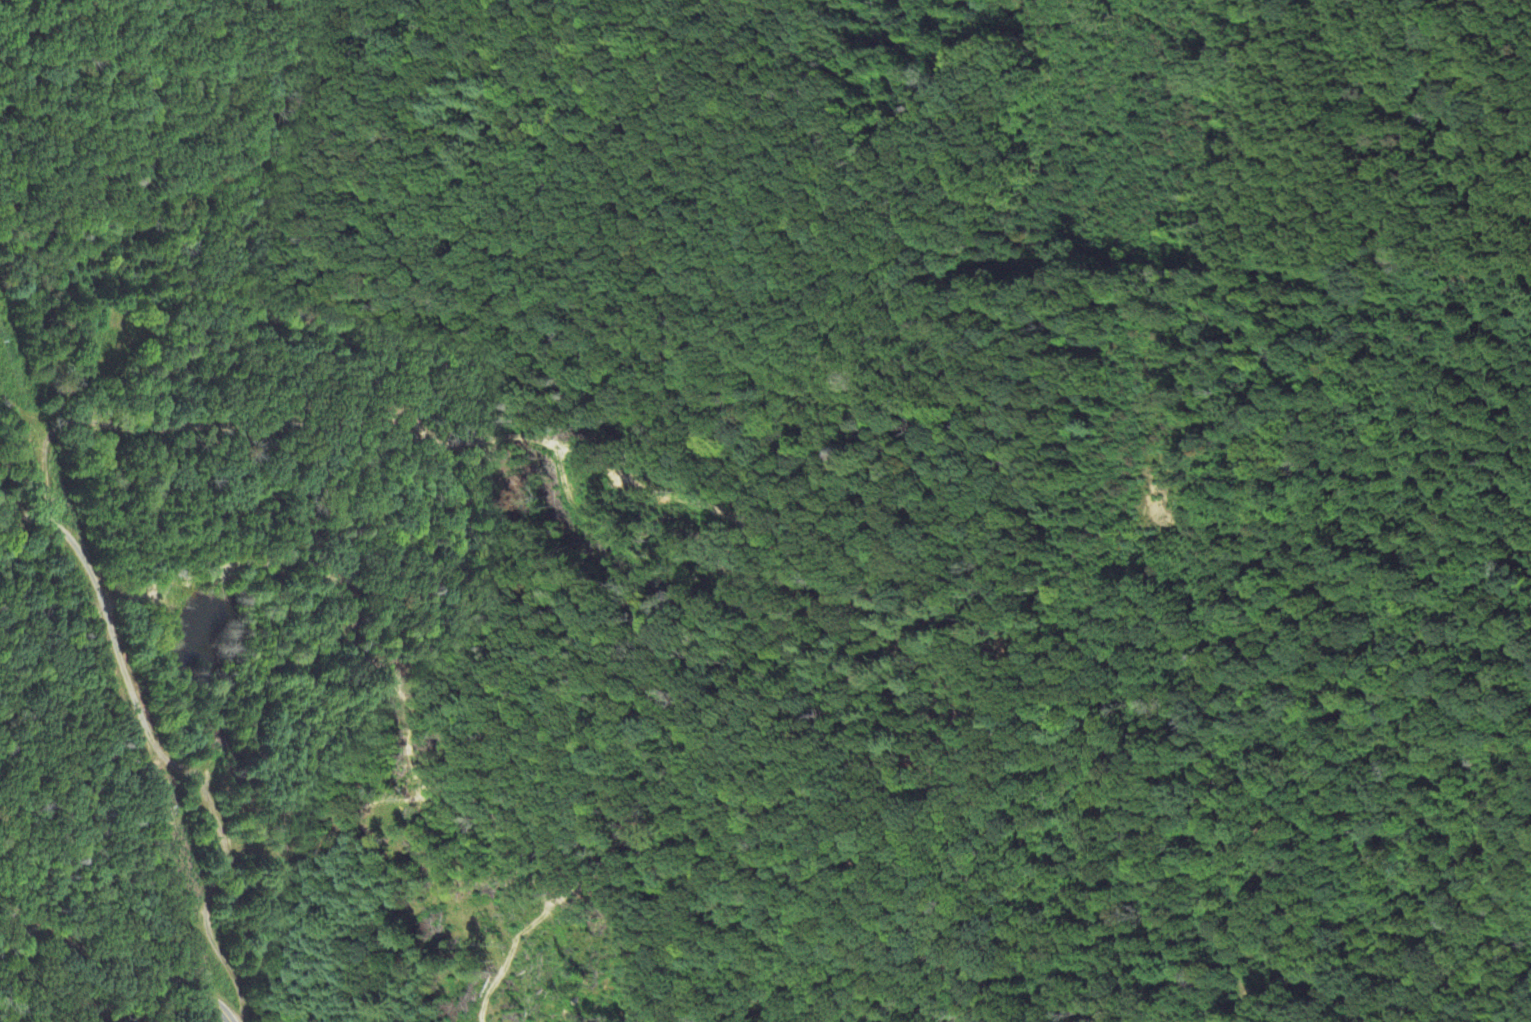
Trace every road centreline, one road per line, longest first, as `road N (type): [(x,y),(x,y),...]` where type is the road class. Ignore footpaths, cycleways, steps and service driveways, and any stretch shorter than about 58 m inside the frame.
road 1 (residential): [(239,1021),(198,991),(98,962),(0,913)]

